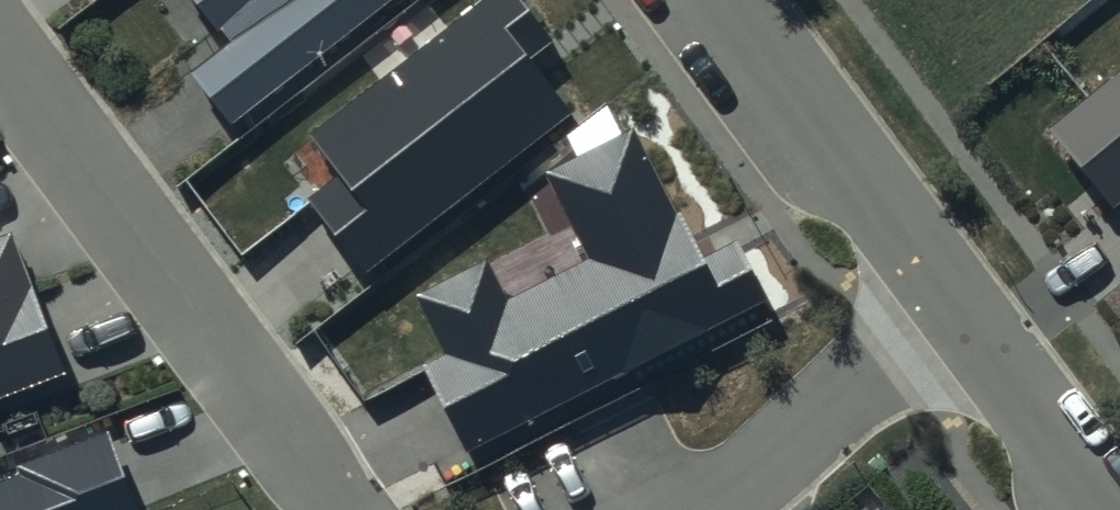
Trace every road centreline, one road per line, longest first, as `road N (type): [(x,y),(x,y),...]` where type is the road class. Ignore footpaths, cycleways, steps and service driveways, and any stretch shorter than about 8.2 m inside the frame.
road 1 (residential): [(0,68),(324,509)]
road 2 (residential): [(956,300),(732,0)]
road 3 (residential): [(956,300),(747,485),(703,509)]
road 4 (residential): [(1113,509),(956,300)]

